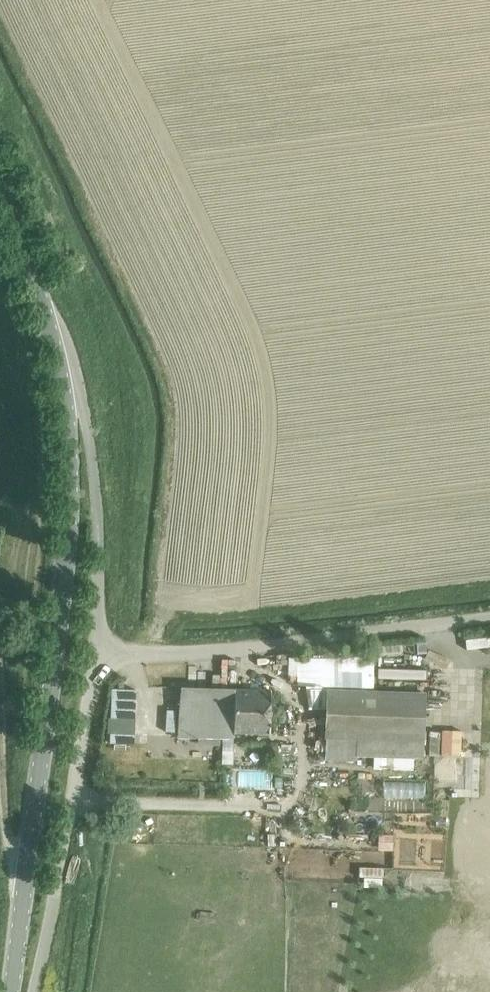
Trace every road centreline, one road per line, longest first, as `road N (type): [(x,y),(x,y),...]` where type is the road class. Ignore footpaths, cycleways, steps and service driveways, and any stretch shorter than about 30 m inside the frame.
road 1 (tertiary): [(11,991),(69,469),(40,303)]
road 2 (tertiary): [(95,655),(98,519),(90,445),(74,381),(40,303)]
road 3 (unclassified): [(95,655),(236,649),(443,623)]
road 4 (tertiary): [(33,991),(95,655)]
road 5 (track): [(0,677),(4,815),(25,882)]

